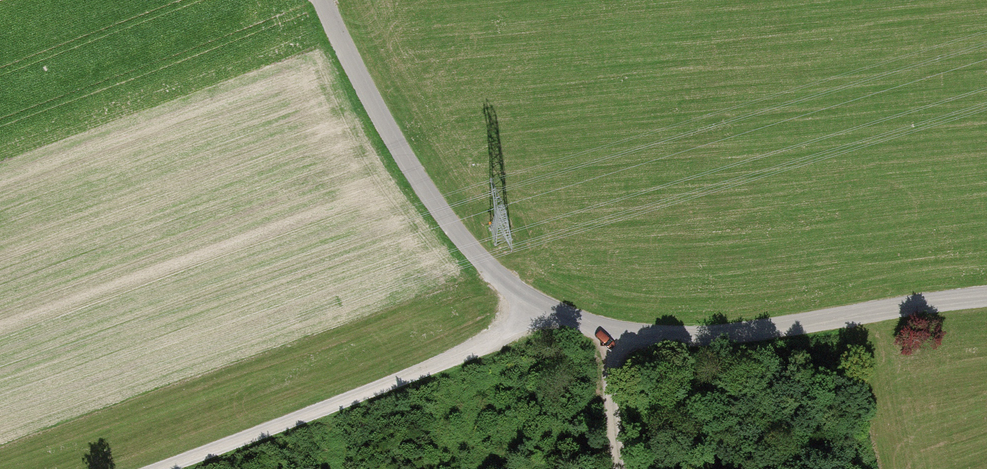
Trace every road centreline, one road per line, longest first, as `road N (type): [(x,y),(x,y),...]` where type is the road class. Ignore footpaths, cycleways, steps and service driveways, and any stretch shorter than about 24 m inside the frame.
road 1 (unclassified): [(986,298),(755,331),(611,330),(570,317),(467,241),(344,50),(324,0)]
road 2 (track): [(128,468),(471,346),(505,331),(533,297)]
road 3 (track): [(611,330),(621,468)]

